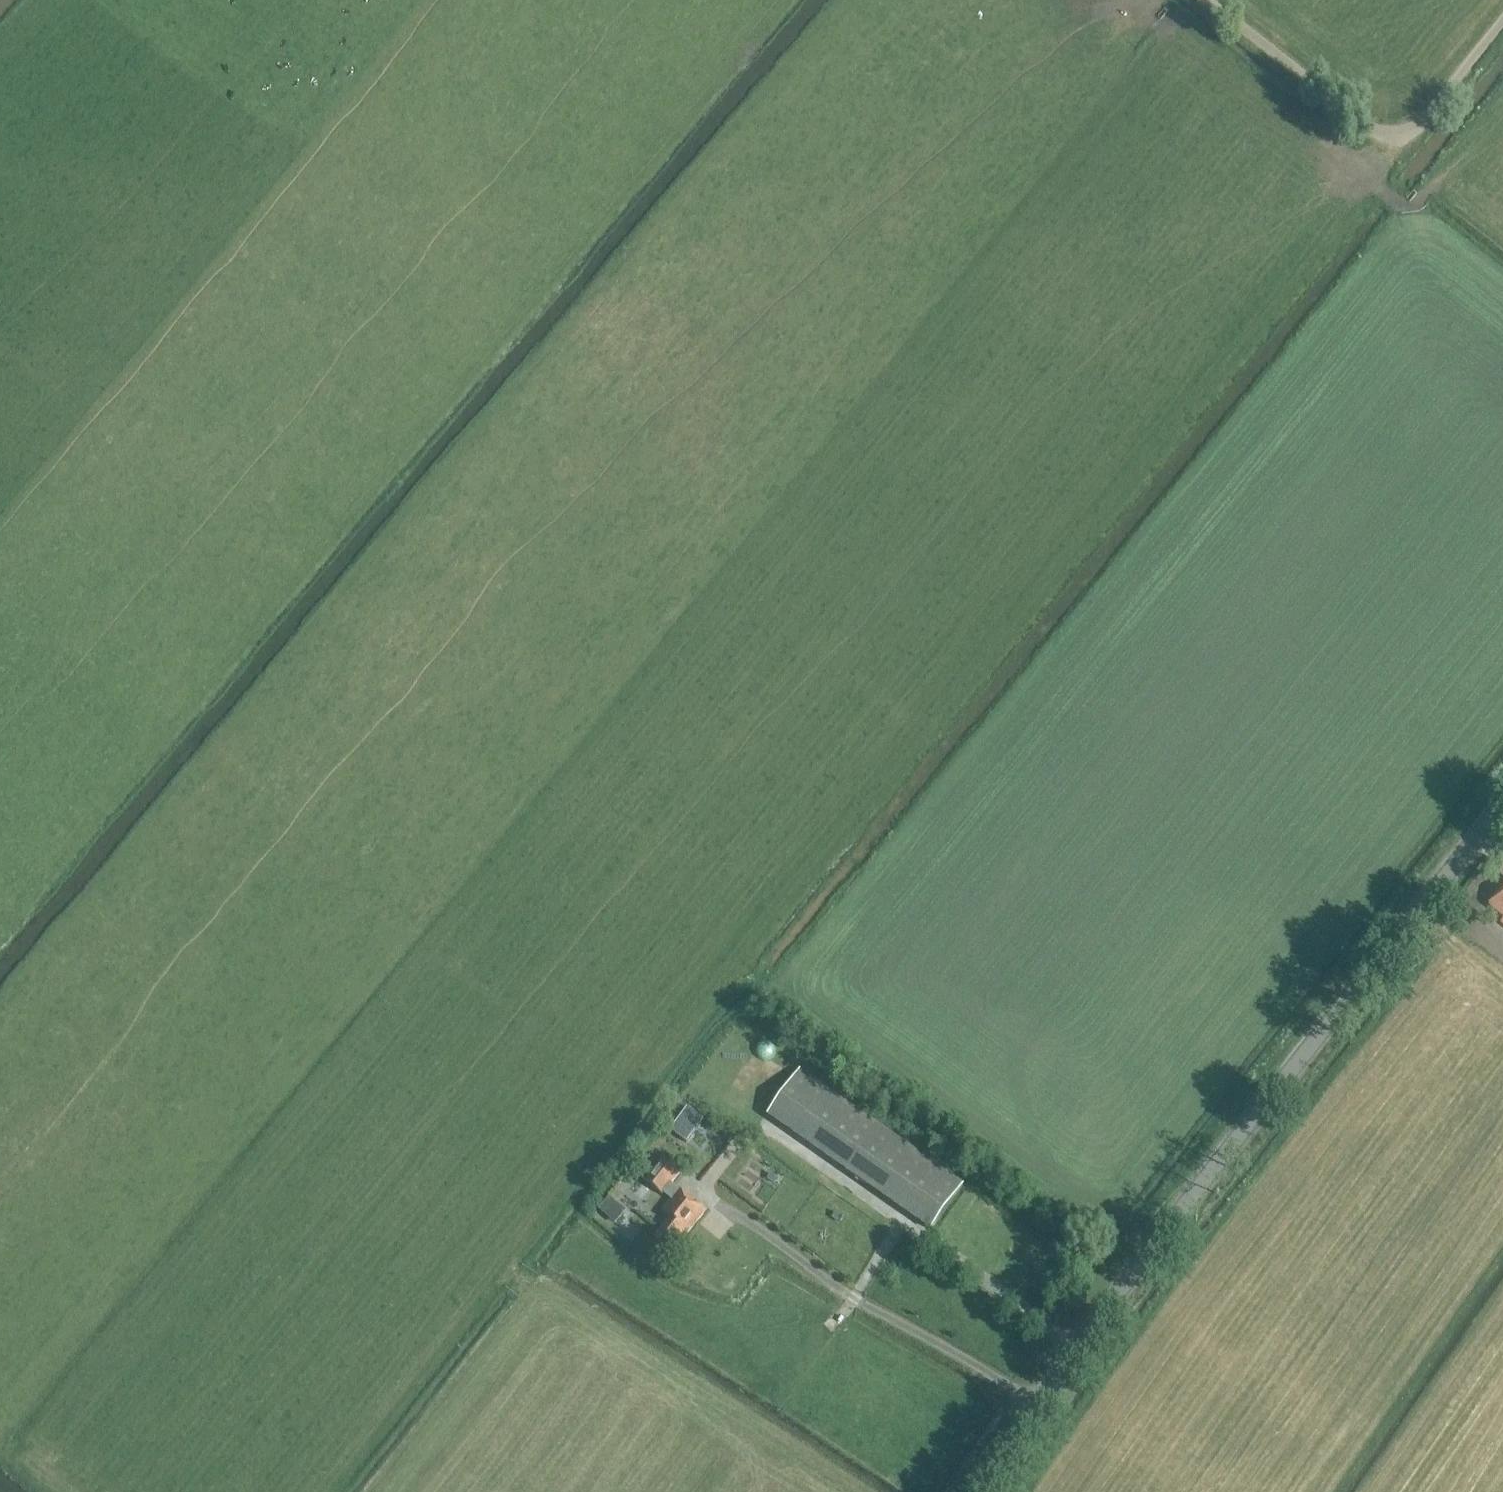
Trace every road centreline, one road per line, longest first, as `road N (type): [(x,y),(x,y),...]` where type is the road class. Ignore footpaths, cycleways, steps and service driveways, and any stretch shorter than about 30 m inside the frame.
road 1 (unclassified): [(981,1491),(1070,1363),(1502,801)]

